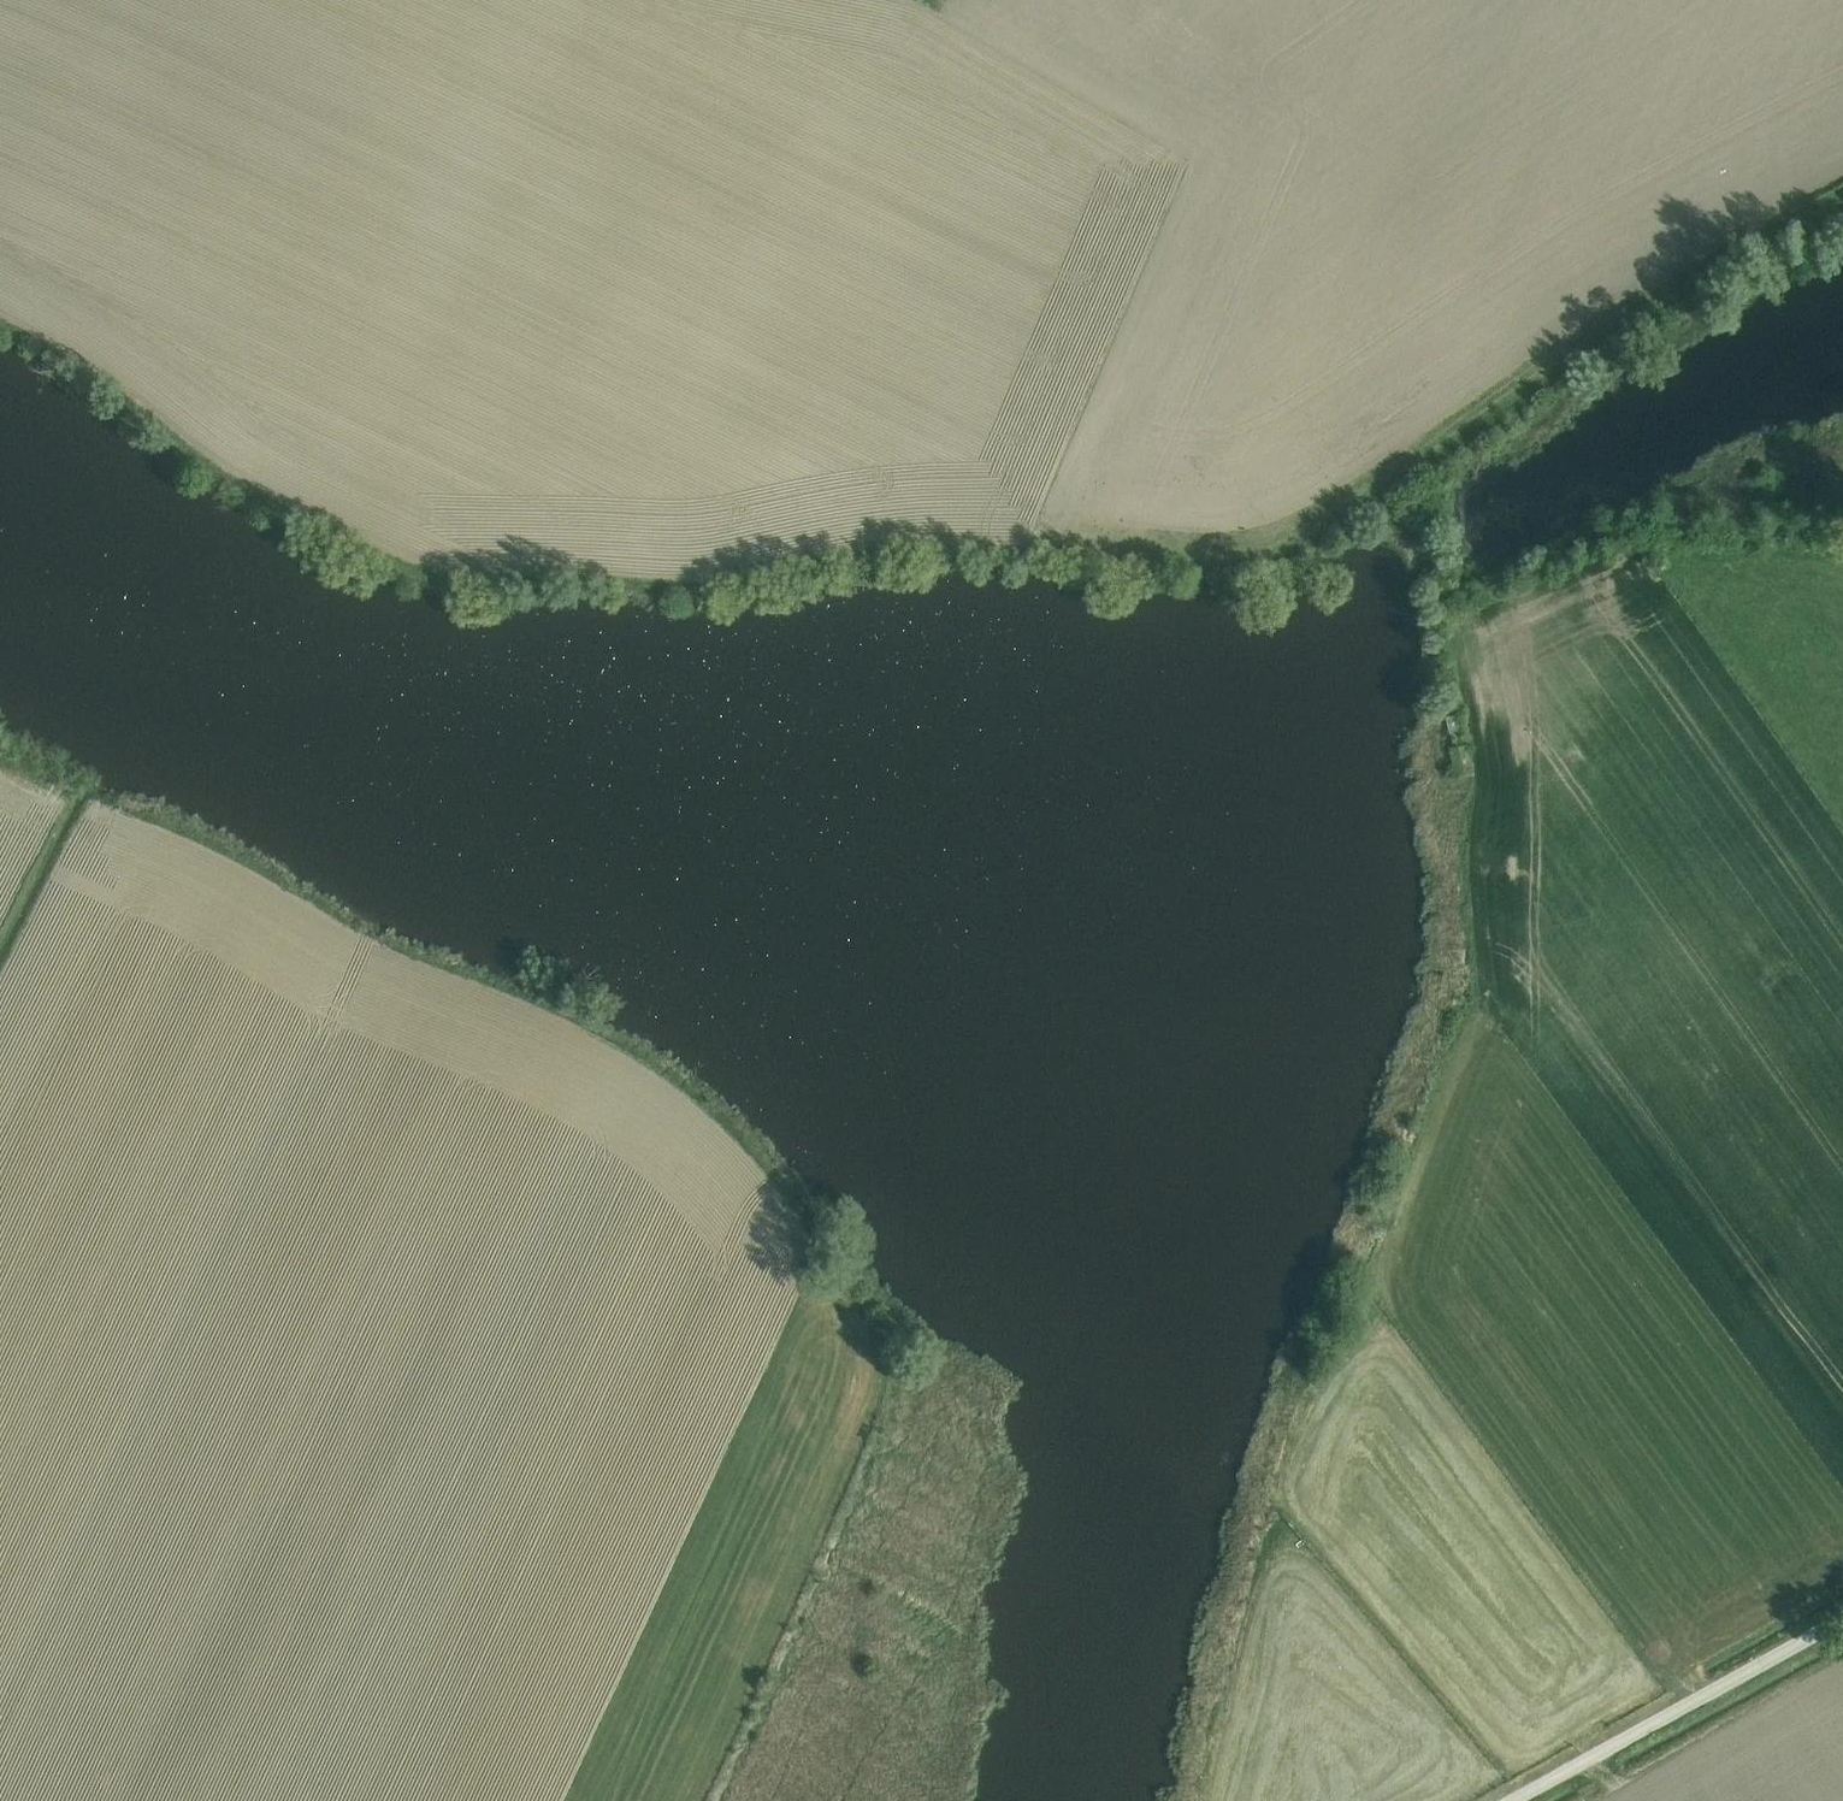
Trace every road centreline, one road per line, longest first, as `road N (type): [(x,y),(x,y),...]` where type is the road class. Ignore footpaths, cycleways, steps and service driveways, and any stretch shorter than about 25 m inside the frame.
road 1 (unclassified): [(1509,1800),(1842,1616)]

